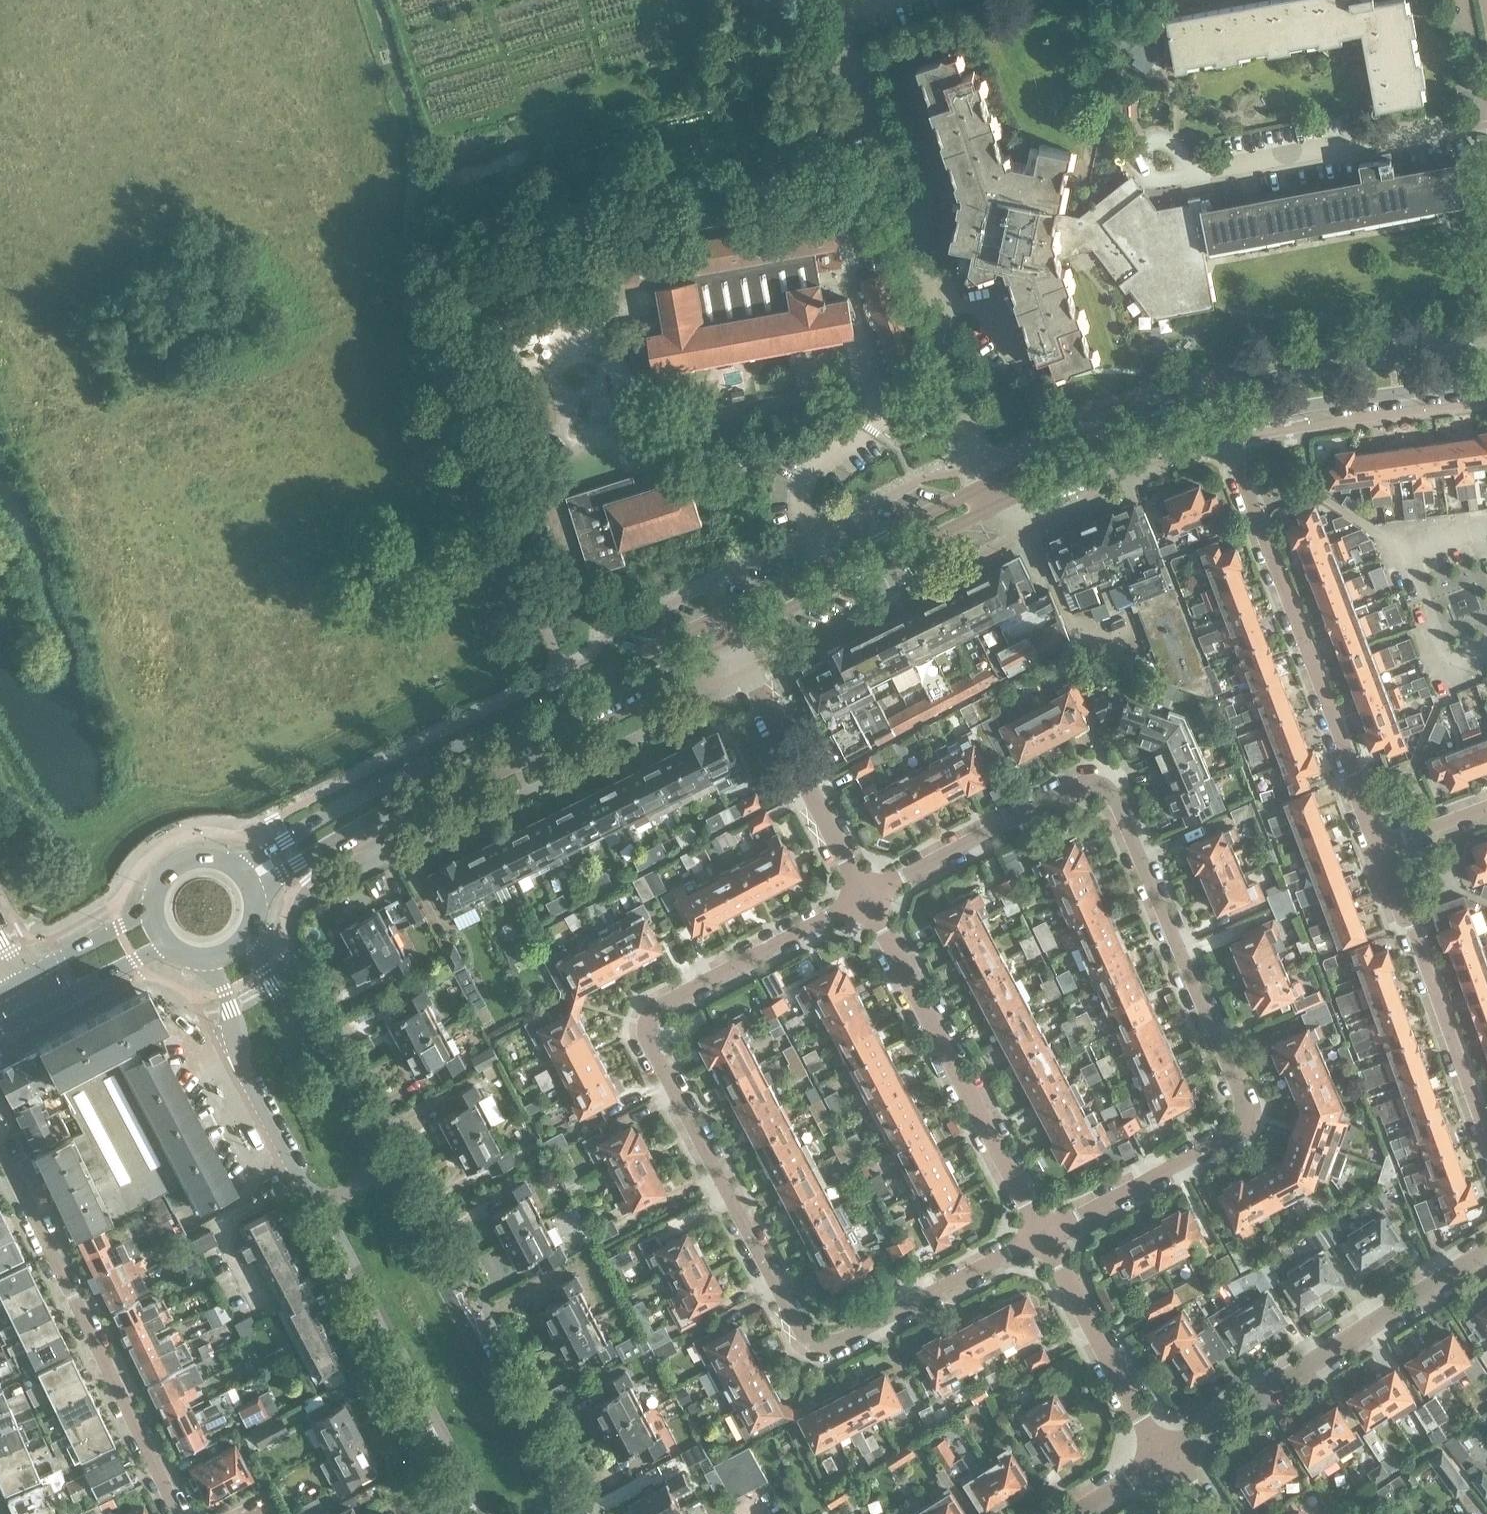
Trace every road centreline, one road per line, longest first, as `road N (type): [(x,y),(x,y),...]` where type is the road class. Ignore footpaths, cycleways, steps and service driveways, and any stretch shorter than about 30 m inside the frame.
road 1 (residential): [(1042,1238),(1246,1128),(1248,1112),(1112,790),(1080,786),(865,898)]
road 2 (residential): [(865,898),(653,1008),(646,1034),(798,1326),(817,1342),(840,1339),(1042,1238)]
road 3 (residential): [(570,691),(402,229),(413,149),(371,0)]
road 4 (secondary): [(256,894),(399,805),(733,638)]
road 5 (residential): [(1222,425),(1380,850)]
road 6 (residential): [(994,480),(854,51)]
road 7 (residential): [(0,1138),(180,1513)]
road 8 (tertiary): [(568,1513),(377,1154)]
road 9 (residential): [(1042,1238),(865,898)]
road 10 (residential): [(1164,1458),(1486,1251)]
road 11 (secondary): [(570,691),(387,781),(238,867)]
road 12 (tertiary): [(312,1194),(484,1513)]
road 13 (residential): [(1380,850),(1486,1138)]
road 14 (secondary): [(733,638),(1005,502)]
road 15 (secondary): [(994,480),(723,616)]
road 16 (residential): [(865,898),(733,638)]
road 17 (residential): [(1486,117),(1208,172)]
road 18 (secondary): [(1222,425),(1320,402),(1486,381)]
road 19 (tertiary): [(208,960),(229,992),(250,1077),(312,1194)]
road 20 (secondary): [(1486,352),(1232,392)]
road 21 (secondary): [(1232,392),(994,480)]
road 22 (tertiary): [(377,1154),(250,935)]
road 23 (residential): [(1164,1458),(1042,1238)]
road 24 (secondary): [(1005,502),(1222,425)]
road 25 (secondary): [(723,616),(570,691)]
road 26 (secondary): [(41,1014),(171,948)]
road 27 (secondary): [(152,913),(25,984)]
road 28 (residential): [(1208,172),(1155,141),(1137,161),(1147,179),(1163,183)]
road 29 (secondary): [(238,867),(199,855),(180,861),(164,875),(152,913)]

